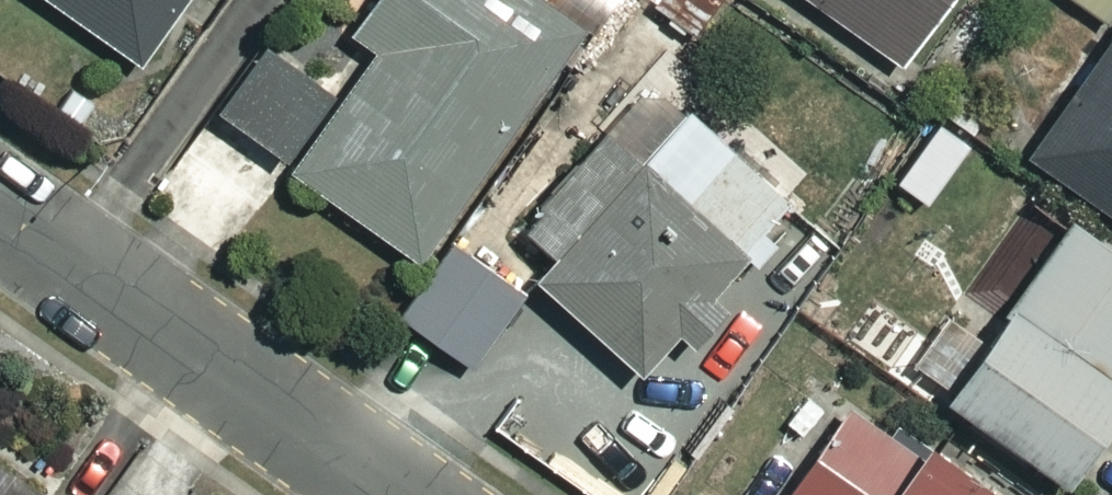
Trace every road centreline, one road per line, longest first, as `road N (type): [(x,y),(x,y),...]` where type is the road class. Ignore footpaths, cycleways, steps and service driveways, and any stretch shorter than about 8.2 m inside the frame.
road 1 (residential): [(0,212),(400,494)]

